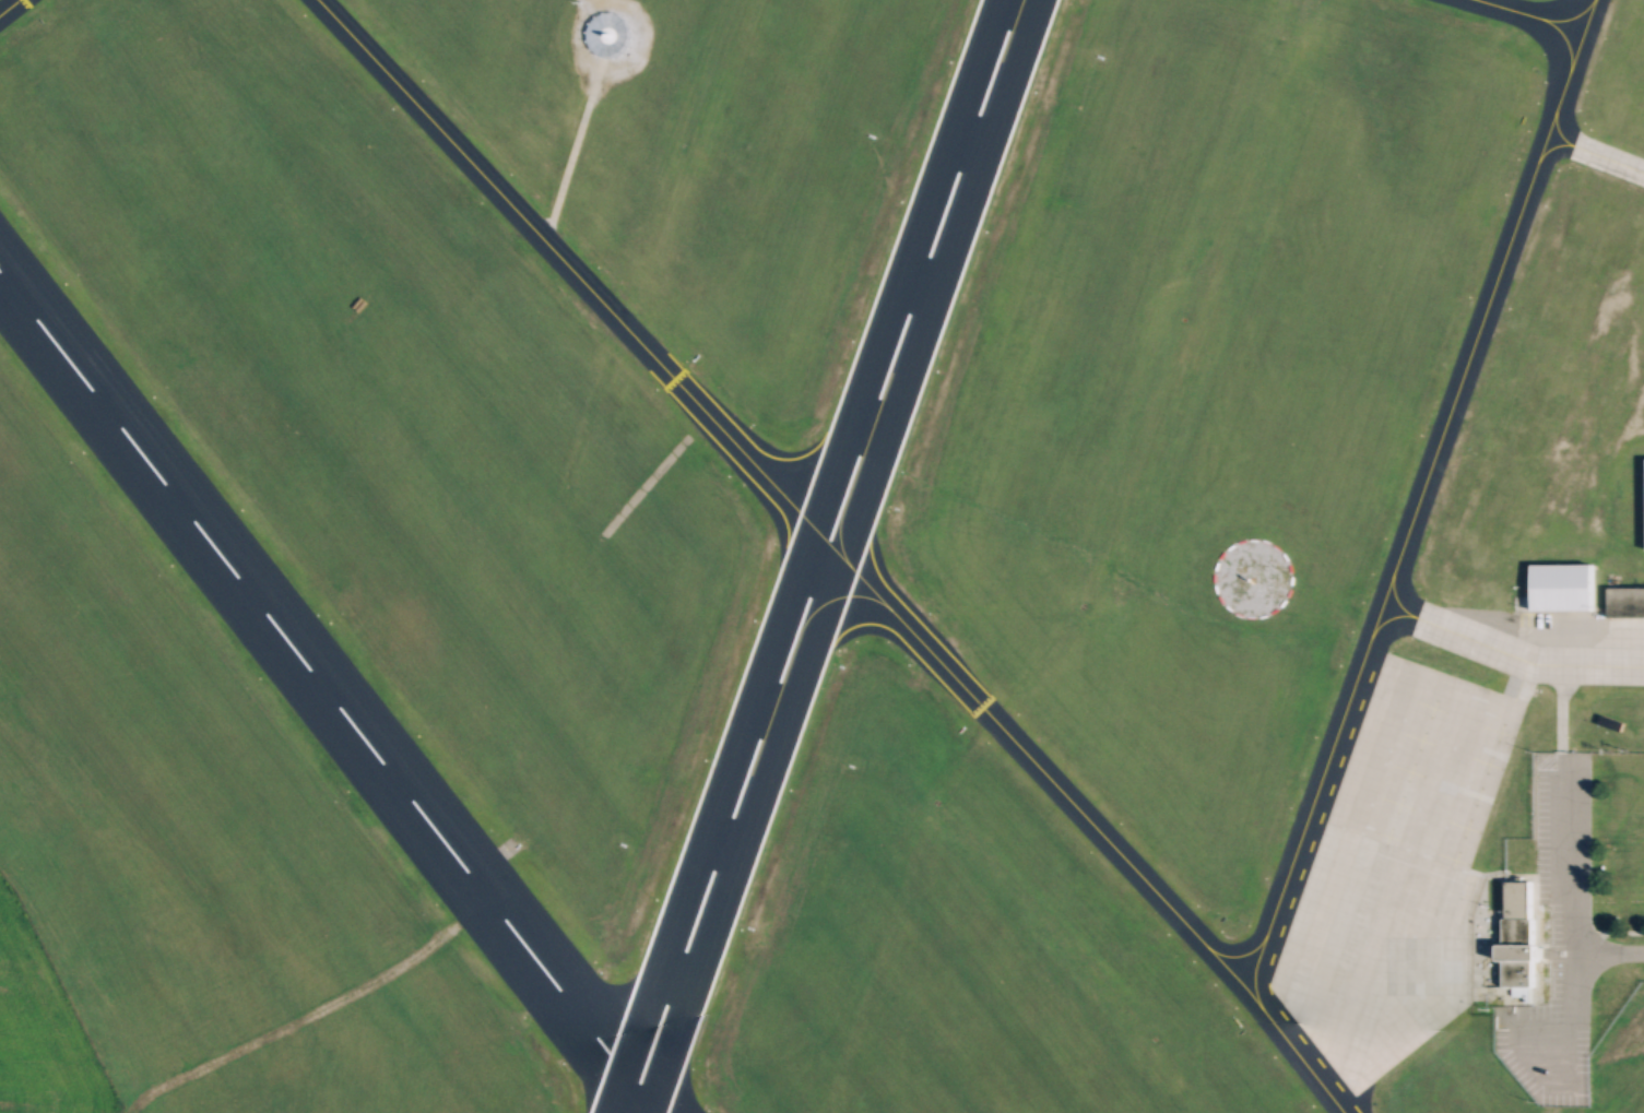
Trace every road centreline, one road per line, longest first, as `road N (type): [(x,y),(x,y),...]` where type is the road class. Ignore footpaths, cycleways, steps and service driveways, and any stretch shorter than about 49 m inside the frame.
road 1 (track): [(482,896),(402,961),(141,1094),(126,1112)]

